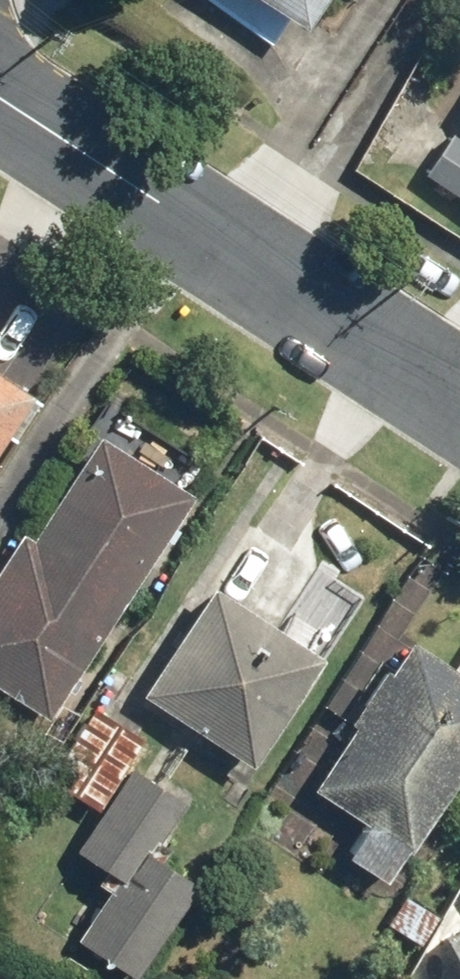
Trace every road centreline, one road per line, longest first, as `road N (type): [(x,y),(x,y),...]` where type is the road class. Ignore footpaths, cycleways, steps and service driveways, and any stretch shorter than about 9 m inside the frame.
road 1 (tertiary): [(0,93),(459,398)]

